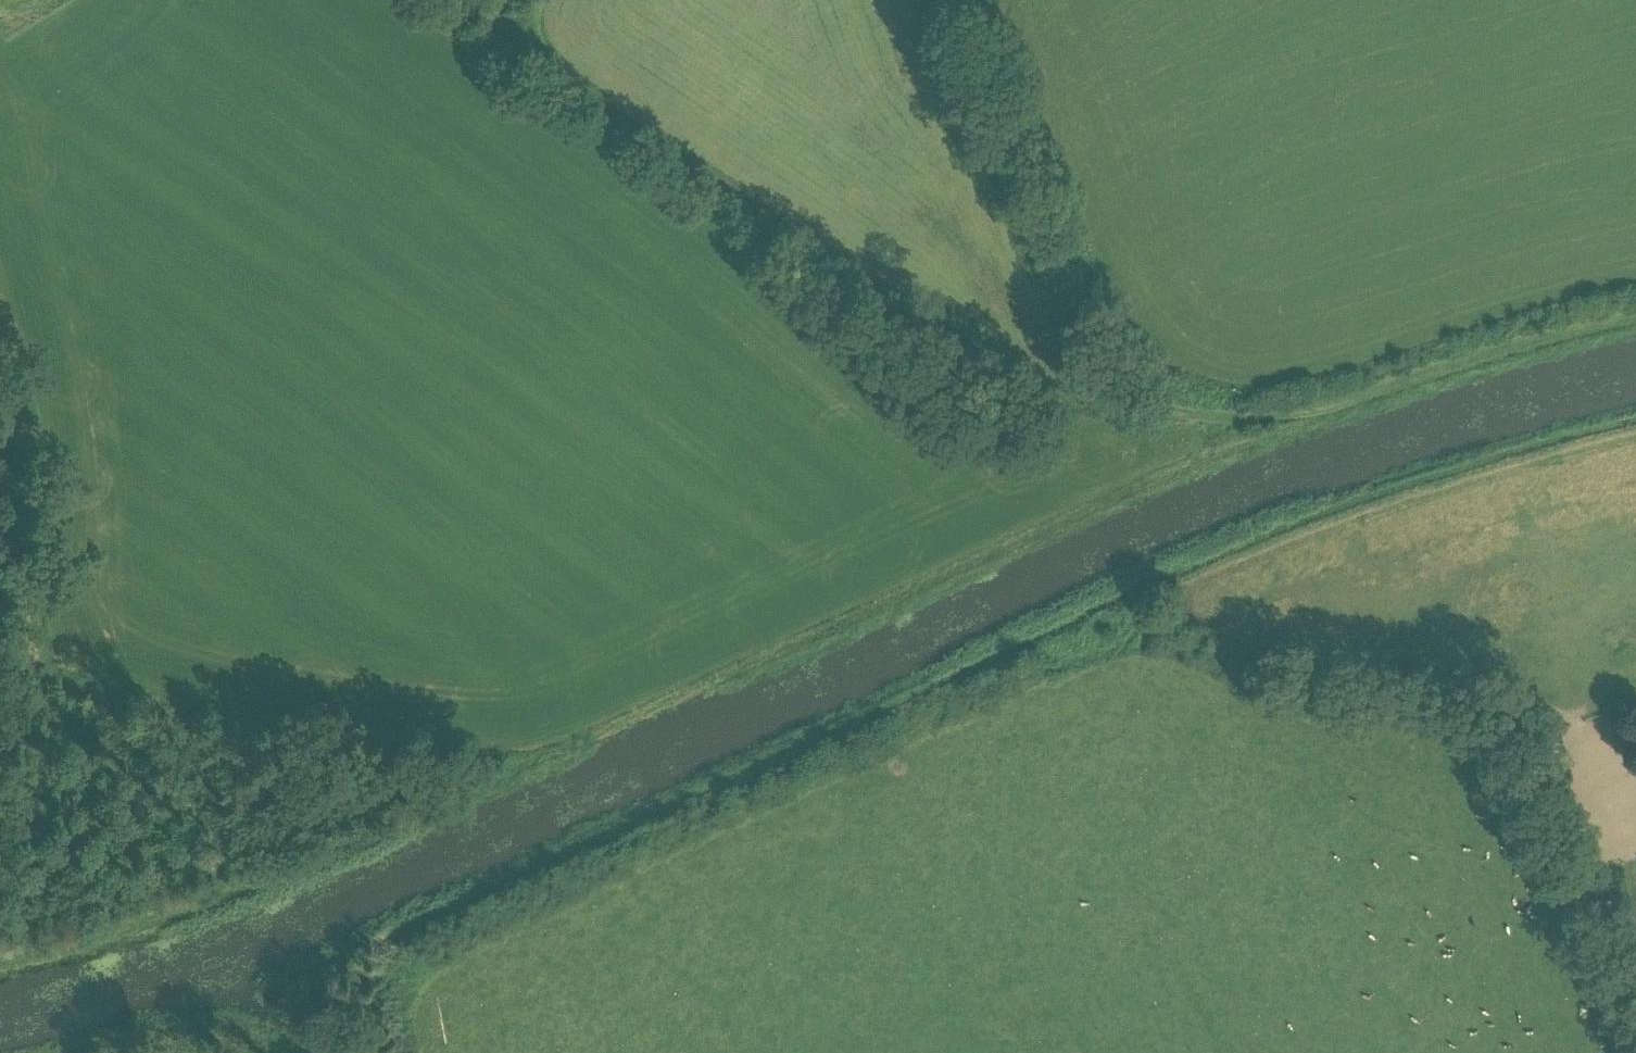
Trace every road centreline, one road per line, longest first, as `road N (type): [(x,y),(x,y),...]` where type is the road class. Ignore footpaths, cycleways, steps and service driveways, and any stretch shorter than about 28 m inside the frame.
road 1 (track): [(439,0),(923,340),(1023,389),(1119,410),(1275,417),(1635,321)]

